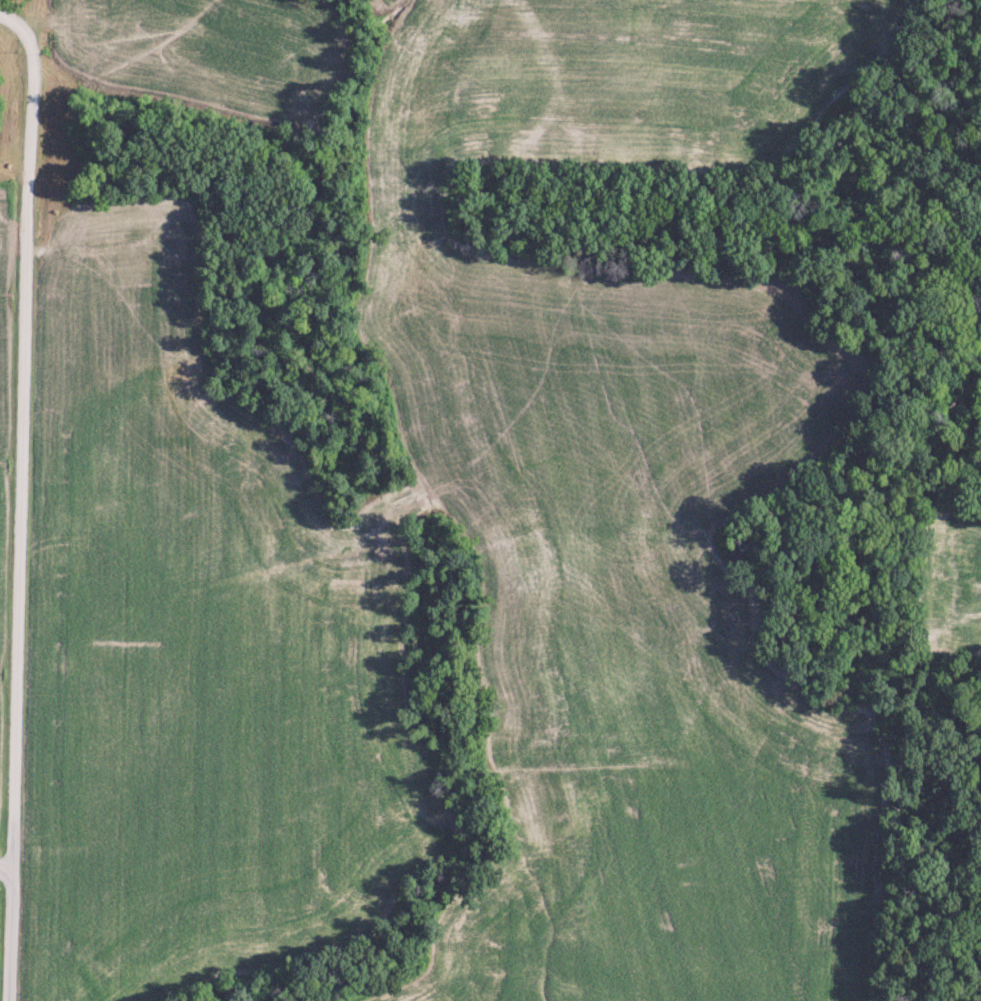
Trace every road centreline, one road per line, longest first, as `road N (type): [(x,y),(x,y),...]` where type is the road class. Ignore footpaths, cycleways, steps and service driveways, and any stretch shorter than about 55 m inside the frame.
road 1 (residential): [(9,1000),(32,40),(0,14)]

